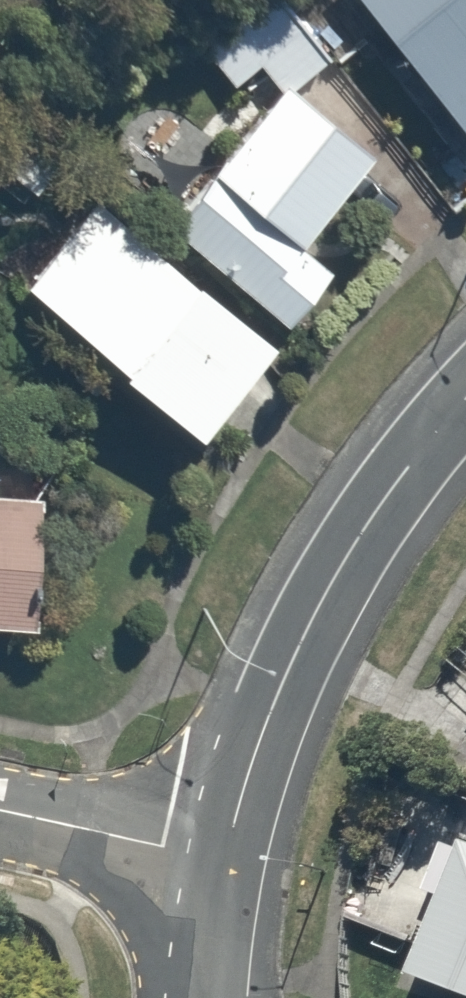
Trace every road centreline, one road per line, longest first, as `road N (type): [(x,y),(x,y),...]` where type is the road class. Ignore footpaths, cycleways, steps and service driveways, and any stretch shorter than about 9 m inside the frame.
road 1 (tertiary): [(217,872),(238,789),(308,630),(401,480),(465,410)]
road 2 (residential): [(217,872),(0,823)]
road 3 (tertiary): [(205,997),(217,872)]

